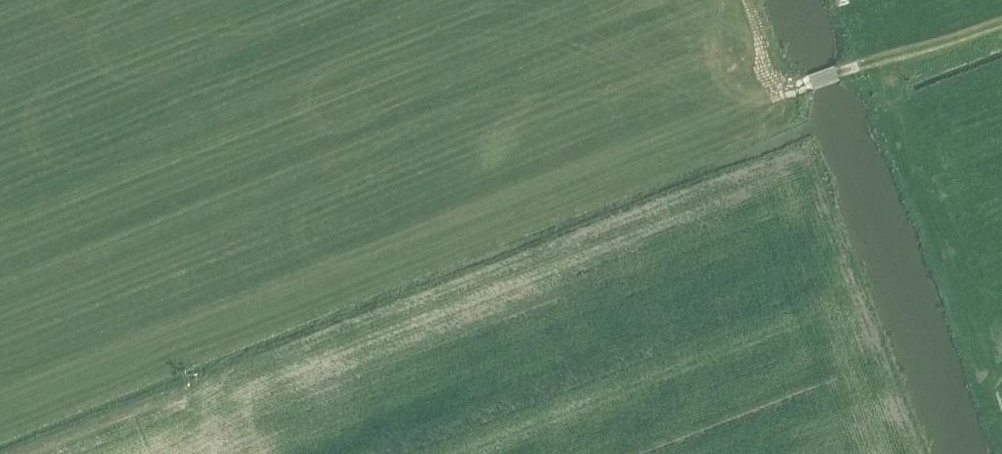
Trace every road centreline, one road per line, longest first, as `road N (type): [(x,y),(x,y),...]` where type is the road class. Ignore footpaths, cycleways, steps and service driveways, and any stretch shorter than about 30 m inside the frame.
road 1 (track): [(801,92),(1001,18)]
road 2 (track): [(47,453),(226,383)]

